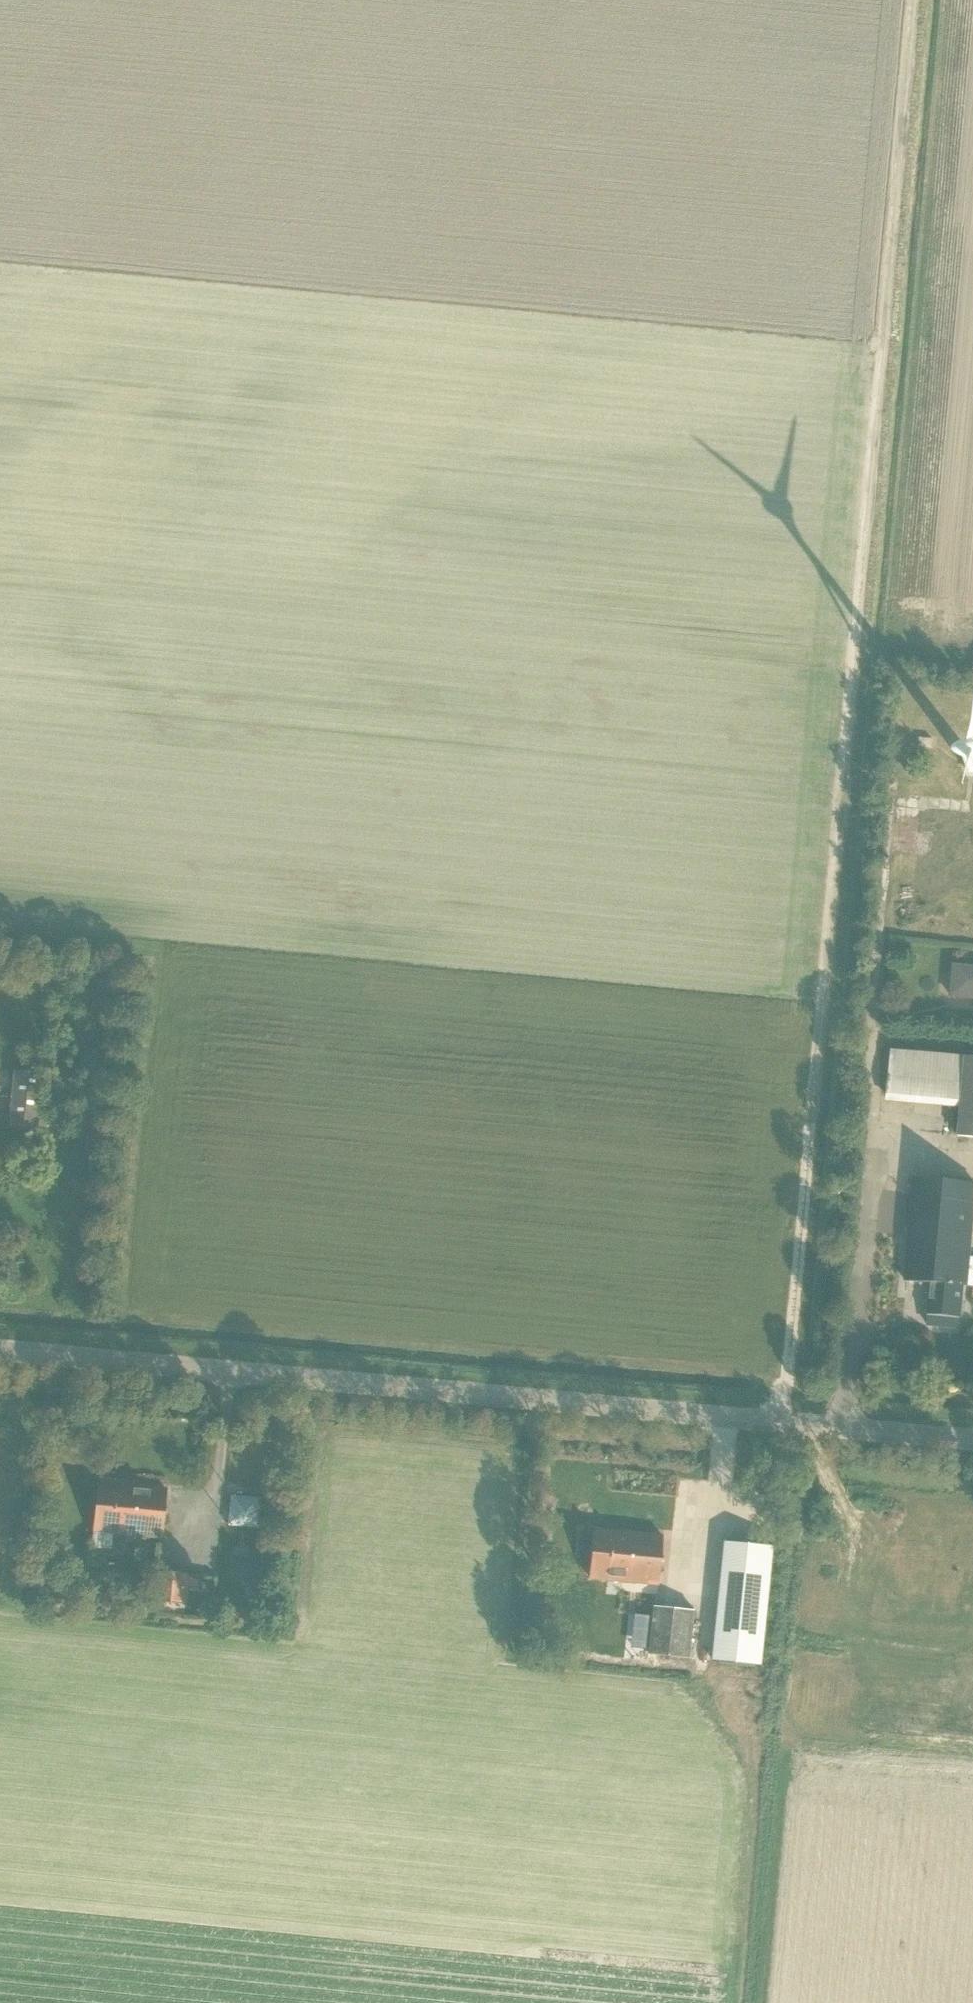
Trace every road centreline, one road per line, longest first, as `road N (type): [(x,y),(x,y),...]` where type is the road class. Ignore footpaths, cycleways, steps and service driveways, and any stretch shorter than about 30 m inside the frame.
road 1 (track): [(915,0),(786,1425)]
road 2 (unclassified): [(972,1442),(0,1351)]

